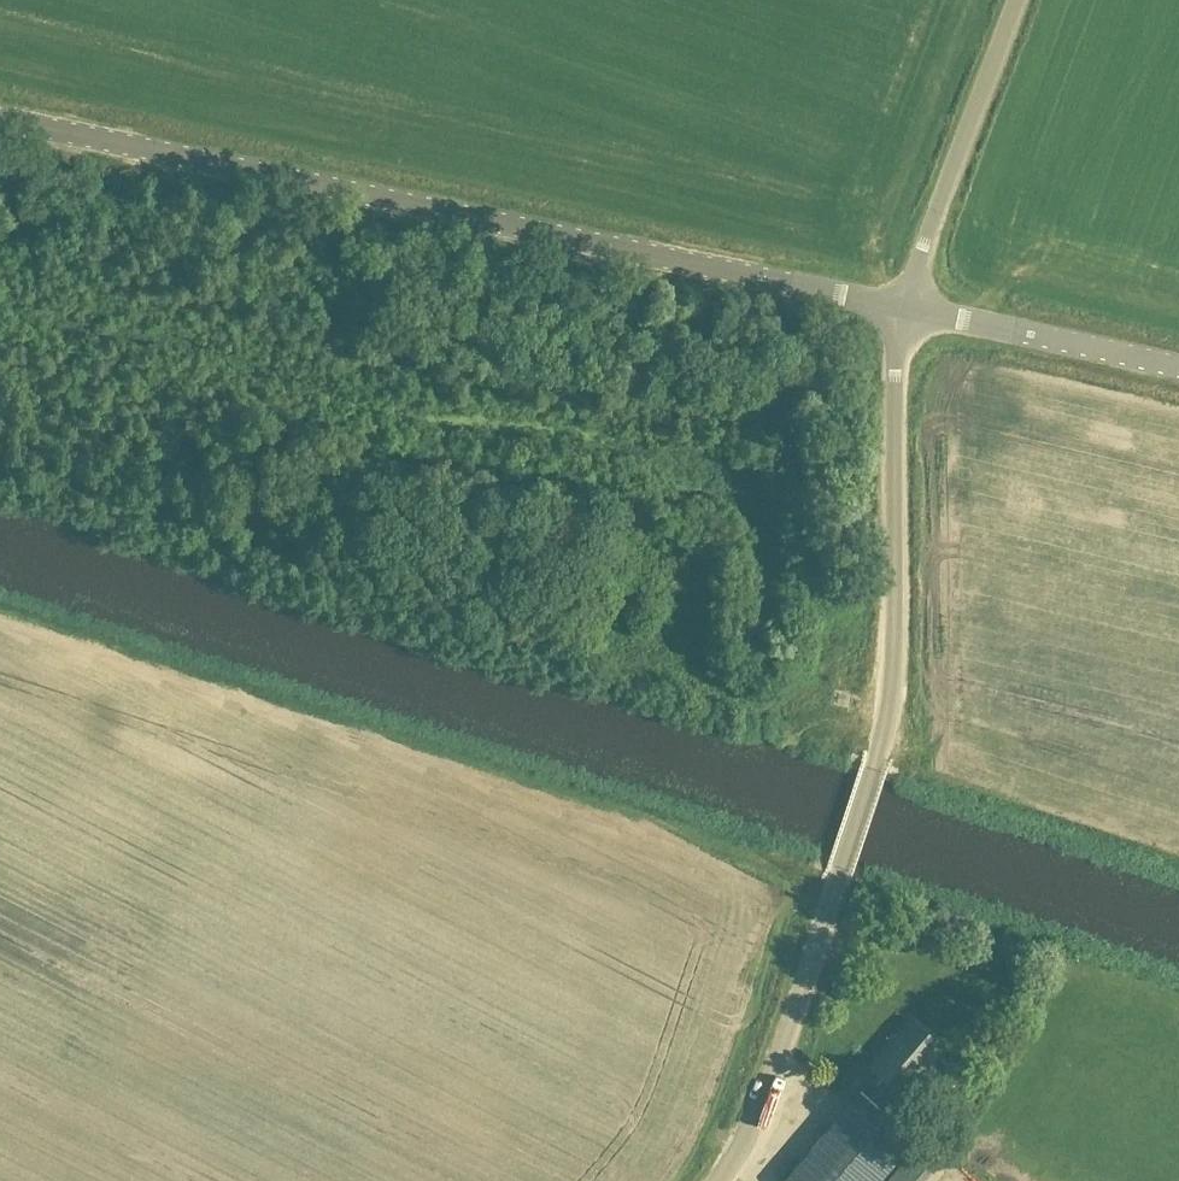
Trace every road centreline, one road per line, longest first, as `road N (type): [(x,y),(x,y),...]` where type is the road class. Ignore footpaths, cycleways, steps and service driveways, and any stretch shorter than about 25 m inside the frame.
road 1 (tertiary): [(902,311),(0,121)]
road 2 (unclassified): [(718,1180),(766,1089),(891,697),(893,384),(902,311)]
road 3 (unclassified): [(902,311),(1018,0)]
road 4 (tertiary): [(1178,372),(902,311)]

